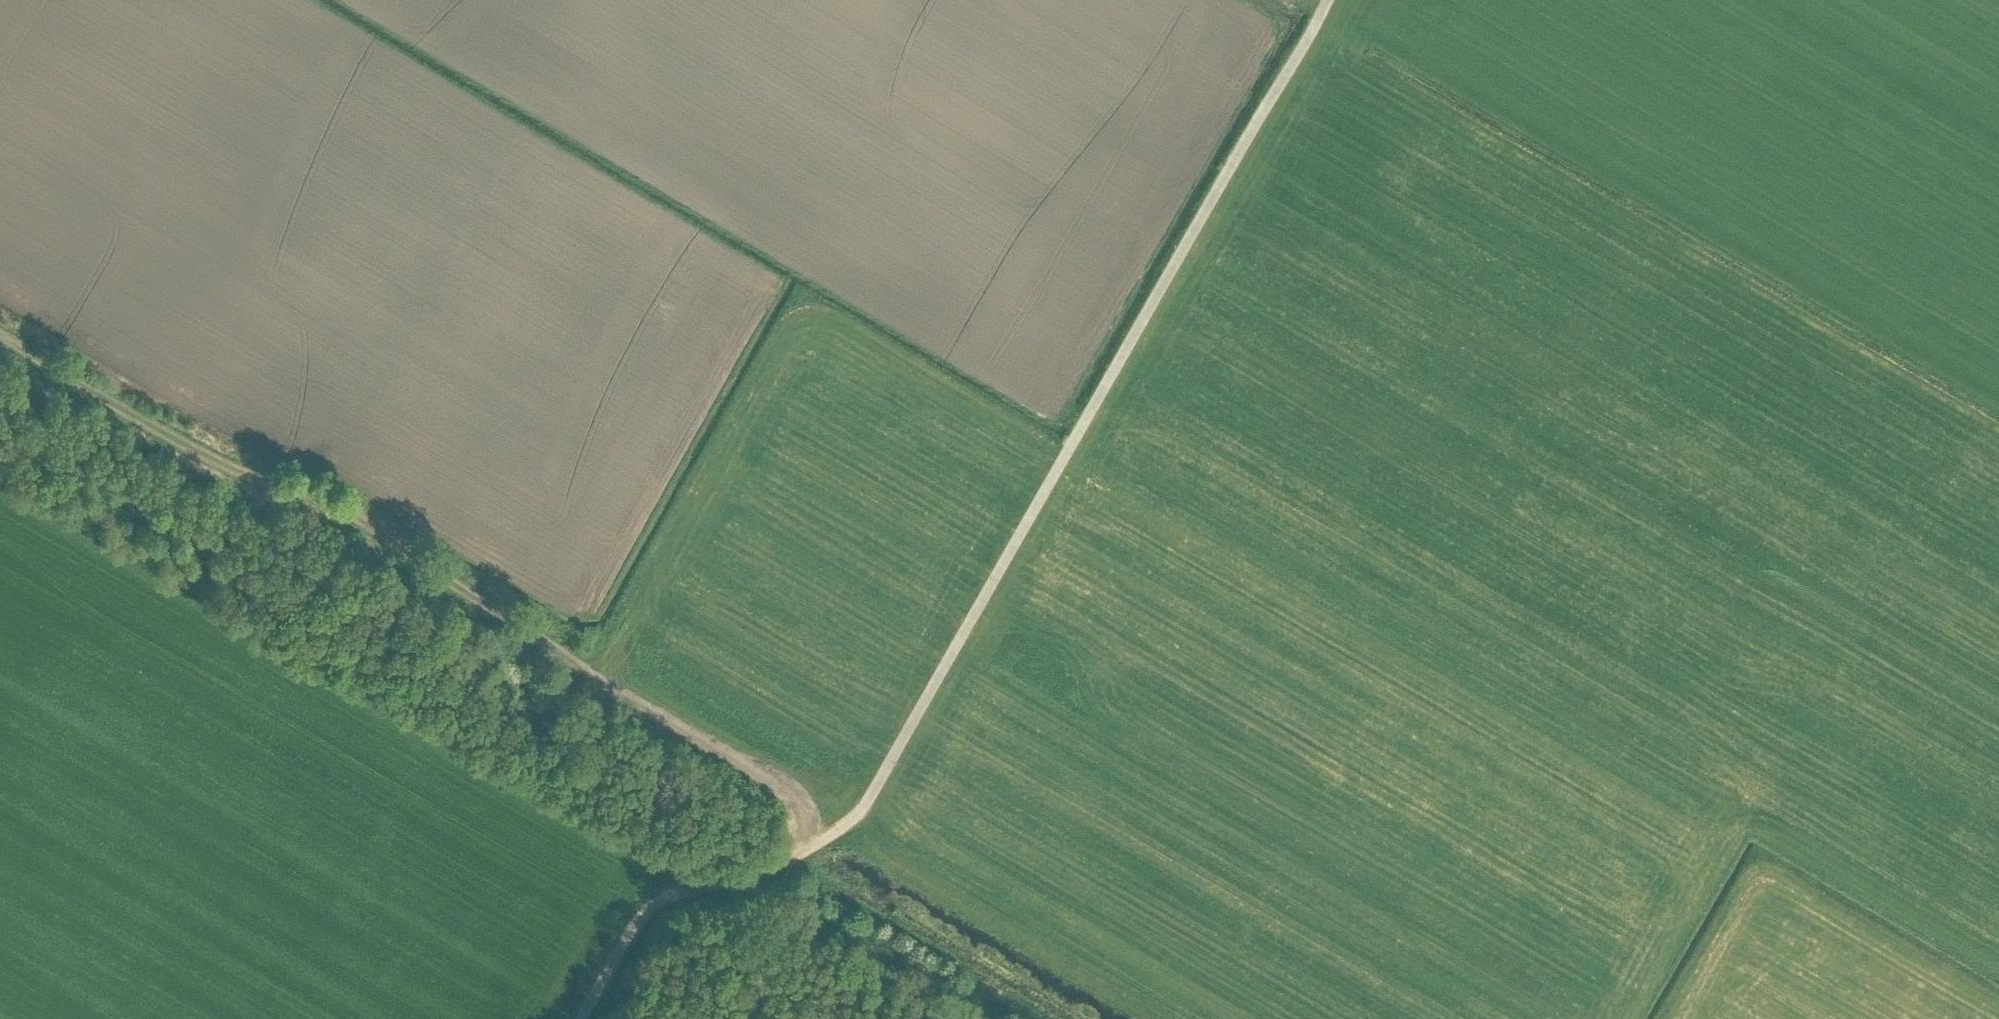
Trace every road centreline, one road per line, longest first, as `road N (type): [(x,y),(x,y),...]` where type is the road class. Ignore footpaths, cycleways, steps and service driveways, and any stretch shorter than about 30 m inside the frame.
road 1 (track): [(580,1018),(638,918),(659,900),(795,854),(862,810),(1325,0)]
road 2 (track): [(844,827),(315,486),(226,457),(0,323)]

